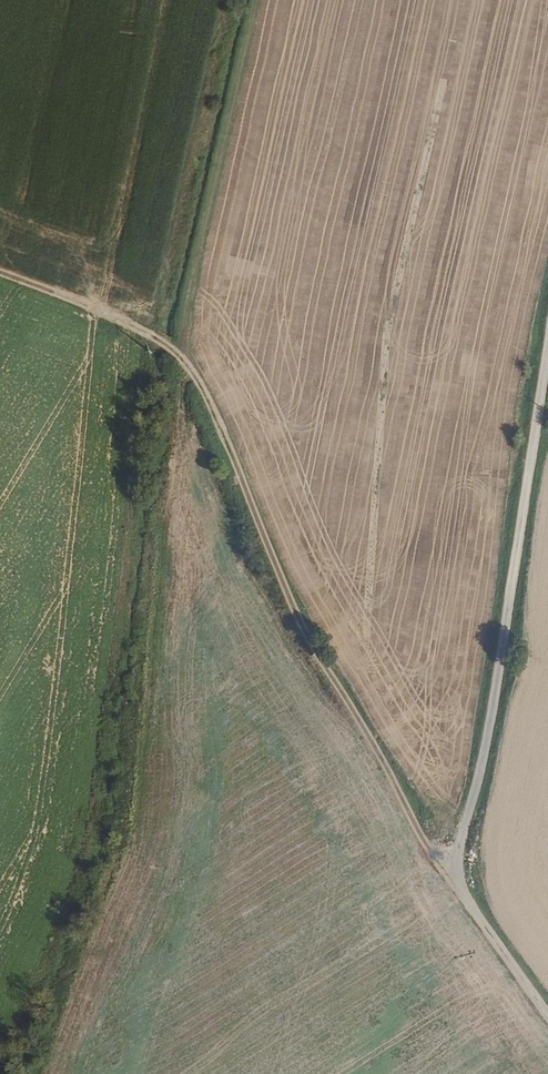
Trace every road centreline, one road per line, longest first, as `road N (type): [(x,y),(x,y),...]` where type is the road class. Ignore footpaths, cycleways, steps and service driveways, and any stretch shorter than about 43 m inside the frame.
road 1 (track): [(0,275),(159,341),(193,375),(306,640),(547,1016)]
road 2 (track): [(547,374),(470,818),(448,859)]

